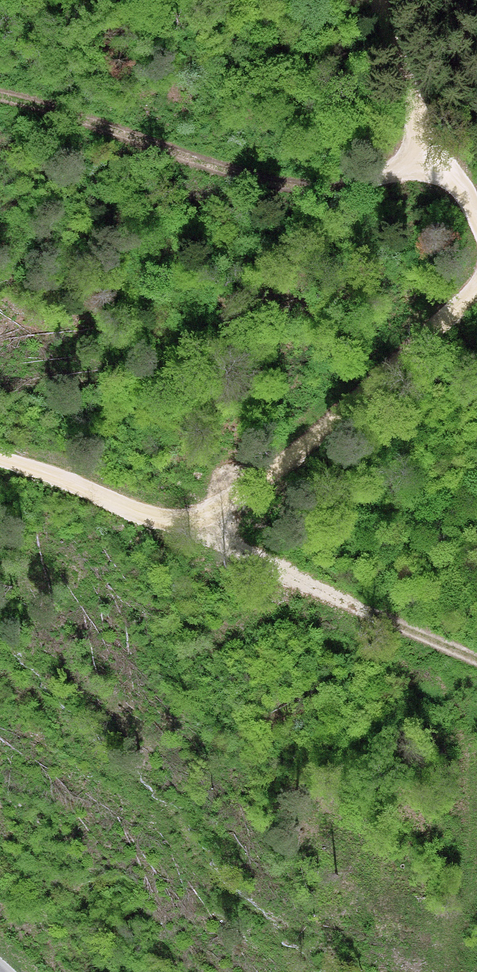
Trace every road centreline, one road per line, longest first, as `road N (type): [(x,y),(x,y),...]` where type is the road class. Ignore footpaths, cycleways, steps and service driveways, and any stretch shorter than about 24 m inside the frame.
road 1 (track): [(434,153),(385,180),(296,188),(0,98)]
road 2 (track): [(195,518),(280,465),(476,289)]
road 3 (track): [(195,518),(310,591),(476,662)]
road 4 (track): [(476,218),(434,153),(377,0)]
road 5 (track): [(0,456),(164,516),(195,518)]

